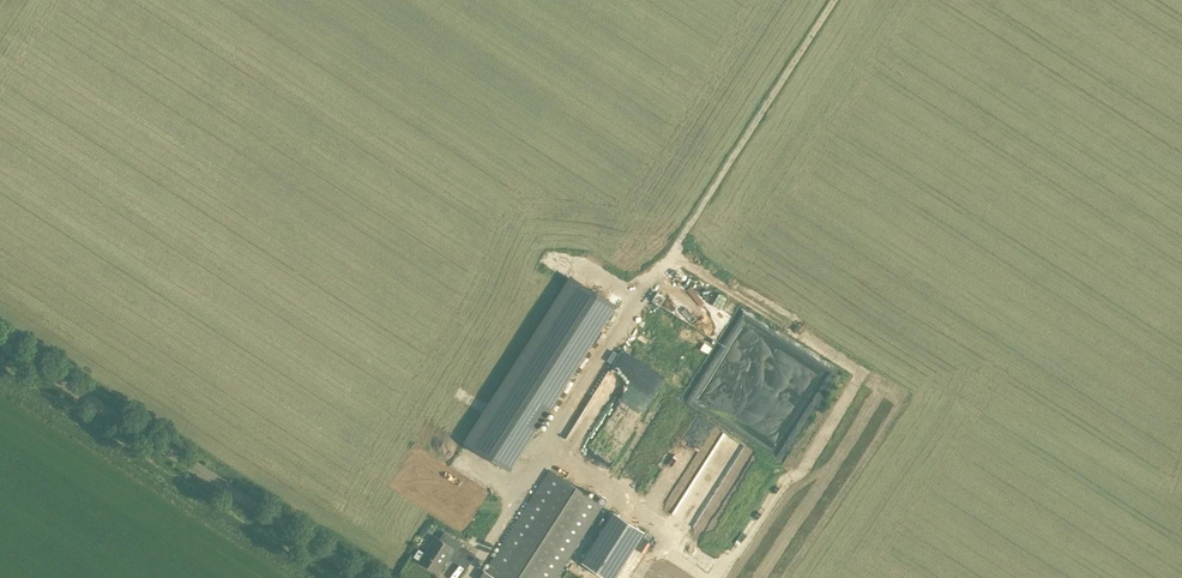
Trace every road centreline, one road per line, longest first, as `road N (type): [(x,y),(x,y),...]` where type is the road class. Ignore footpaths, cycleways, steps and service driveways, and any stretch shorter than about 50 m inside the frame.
road 1 (unclassified): [(403,577),(0,332)]

